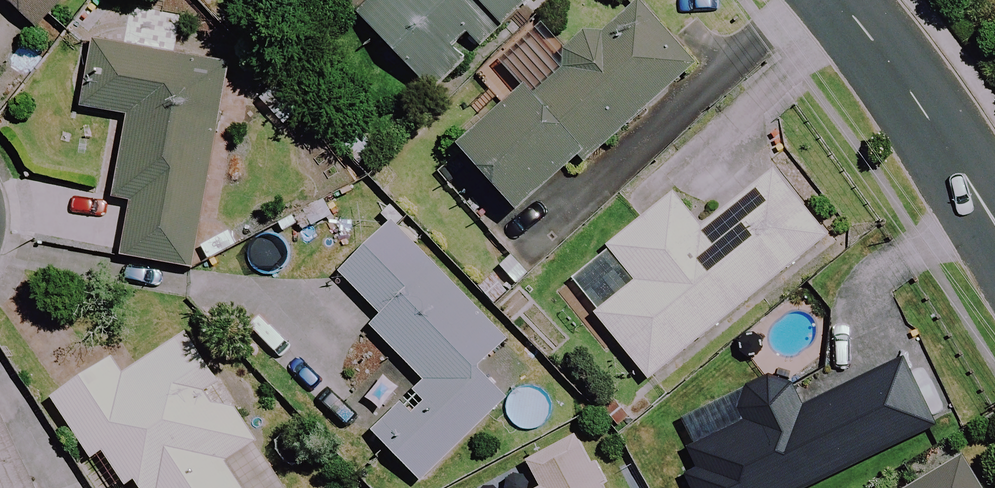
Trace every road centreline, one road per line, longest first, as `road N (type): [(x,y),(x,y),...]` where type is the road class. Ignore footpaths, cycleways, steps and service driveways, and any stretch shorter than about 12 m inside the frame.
road 1 (unclassified): [(841,0),(913,86),(994,224)]

